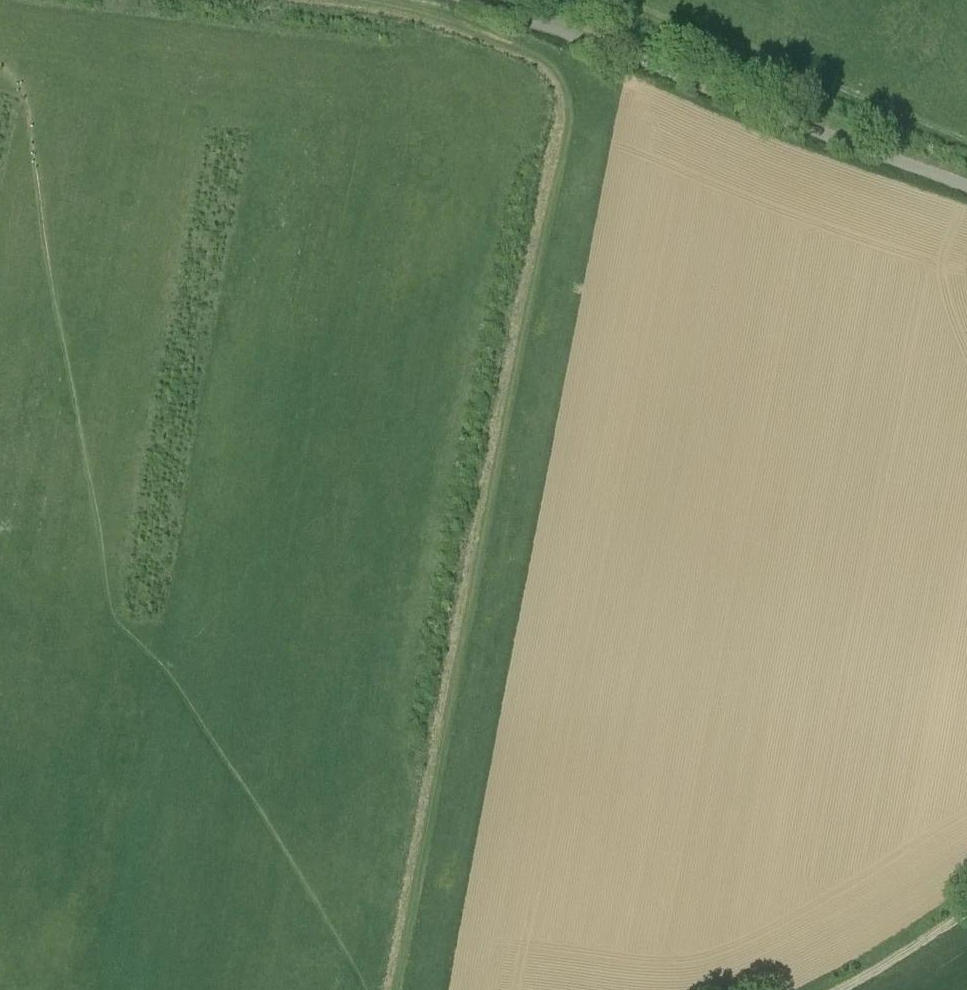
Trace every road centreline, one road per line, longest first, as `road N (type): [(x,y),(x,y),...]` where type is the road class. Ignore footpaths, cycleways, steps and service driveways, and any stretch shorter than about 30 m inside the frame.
road 1 (unclassified): [(966,185),(483,0)]
road 2 (track): [(838,989),(966,912)]

